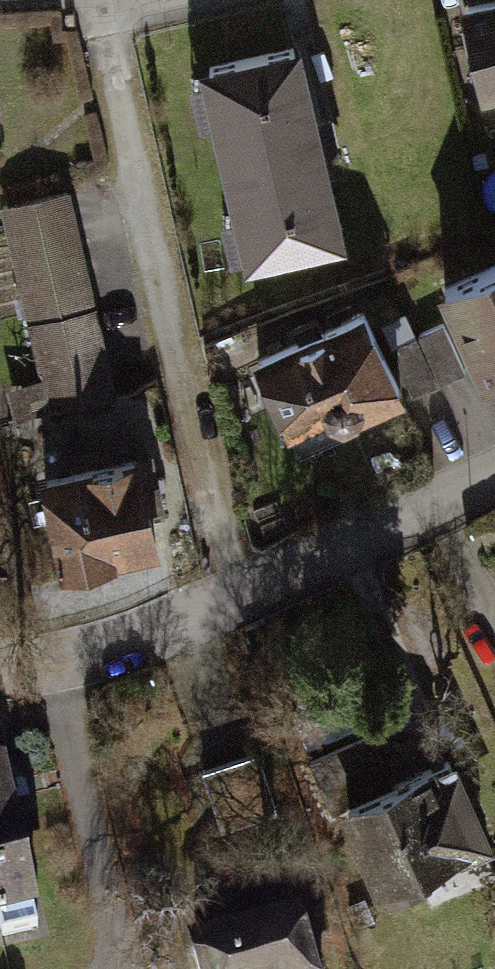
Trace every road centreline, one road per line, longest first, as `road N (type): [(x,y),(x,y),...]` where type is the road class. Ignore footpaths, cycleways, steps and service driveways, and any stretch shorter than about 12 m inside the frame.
road 1 (track): [(103,0),(230,589)]
road 2 (residential): [(494,475),(45,661),(0,662)]

